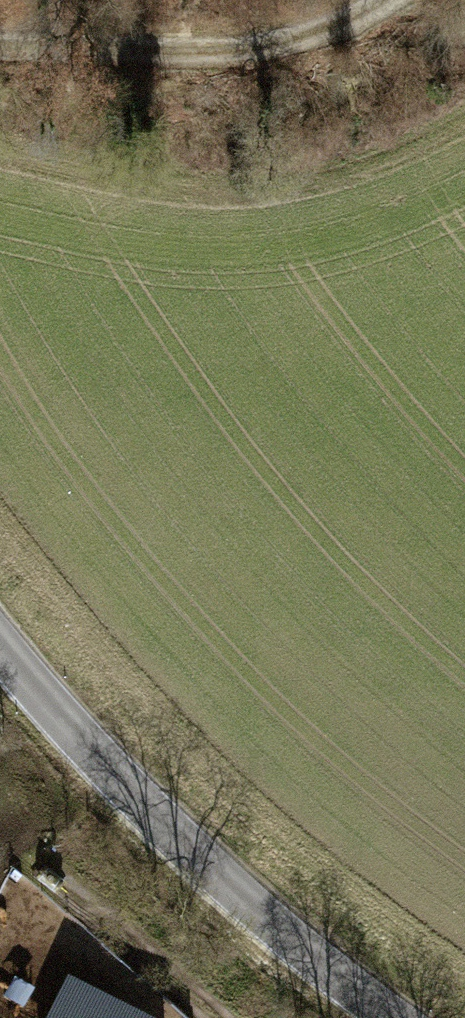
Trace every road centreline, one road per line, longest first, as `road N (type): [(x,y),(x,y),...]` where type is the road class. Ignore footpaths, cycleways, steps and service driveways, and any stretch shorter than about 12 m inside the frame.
road 1 (tertiary): [(0,641),(47,705),(291,945),(387,1017)]
road 2 (track): [(464,140),(272,198),(46,165),(0,146)]
road 3 (track): [(404,0),(255,51),(0,40)]
road 4 (track): [(223,1017),(15,841)]

